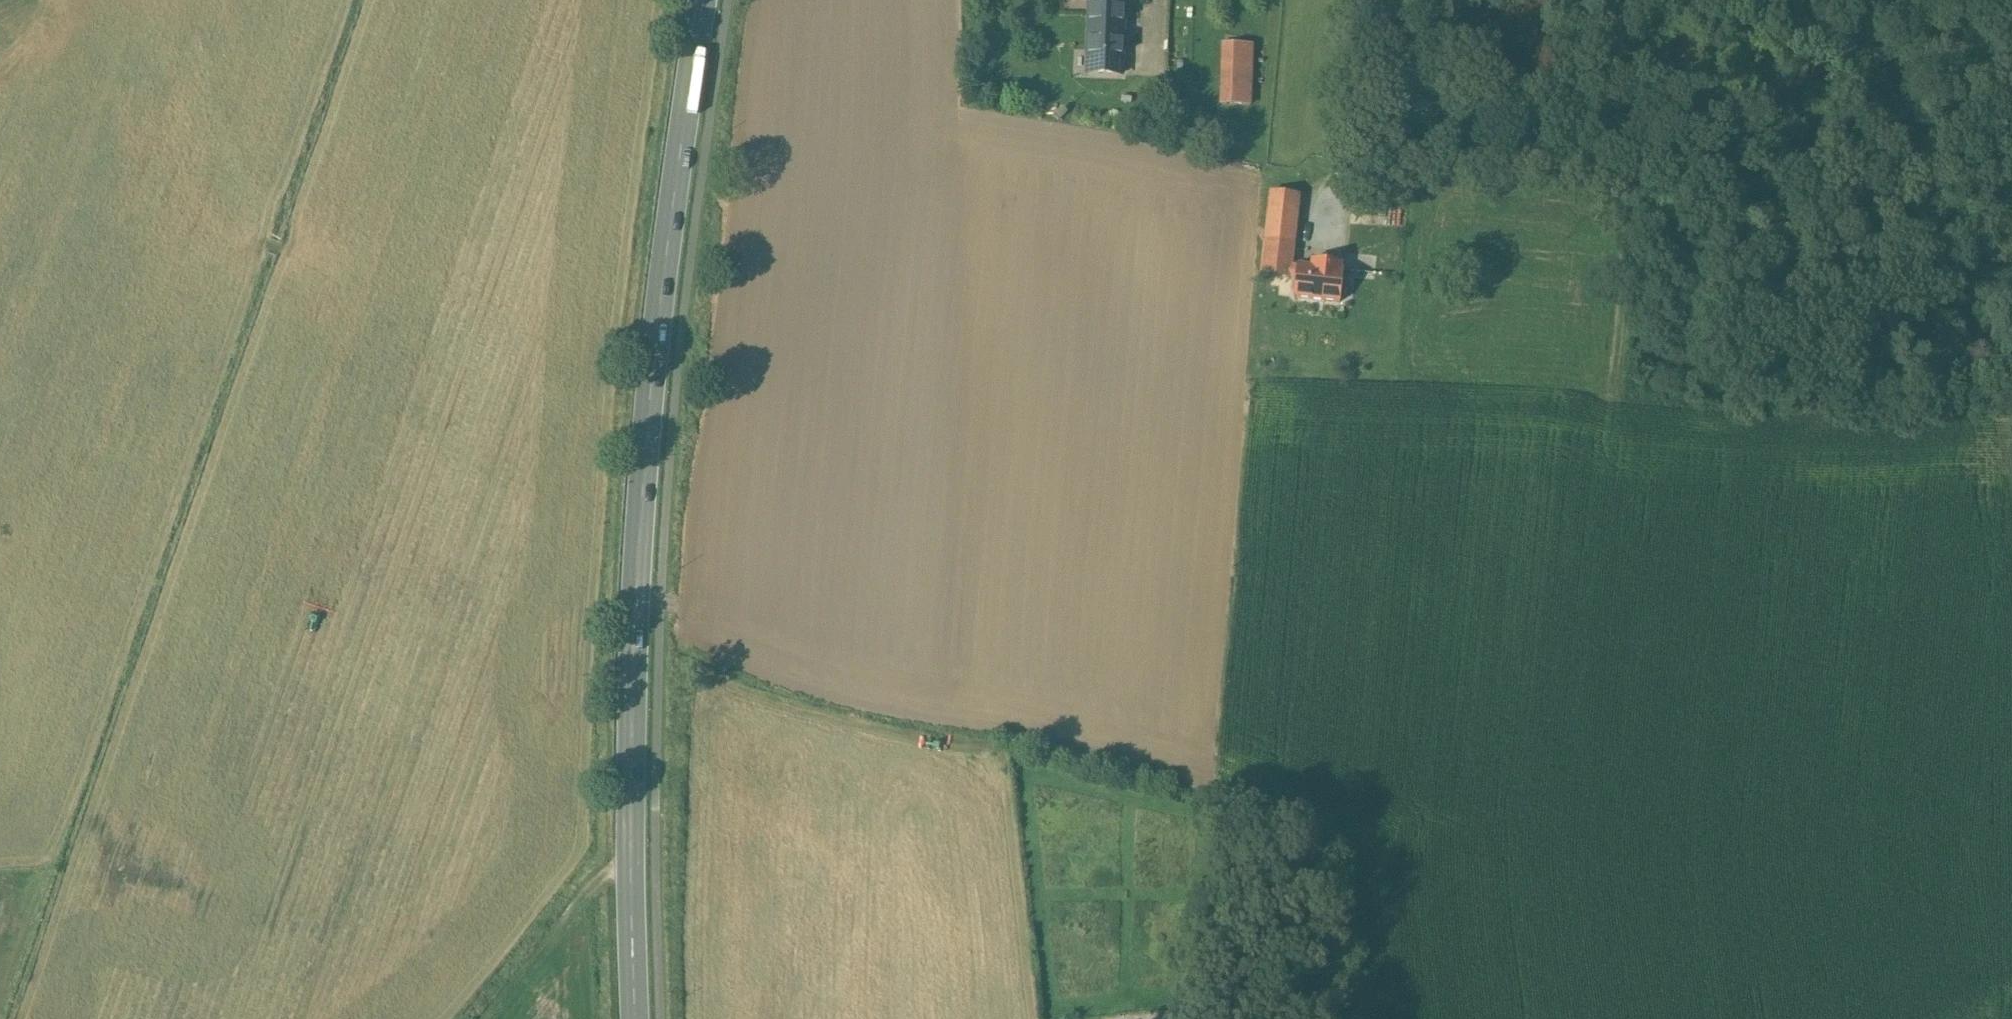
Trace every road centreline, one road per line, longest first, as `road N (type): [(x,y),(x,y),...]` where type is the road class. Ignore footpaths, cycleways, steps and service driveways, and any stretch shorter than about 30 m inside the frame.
road 1 (primary): [(704,0),(646,451),(630,714),(633,1018)]
road 2 (track): [(1578,0),(1593,152),(1588,419)]

